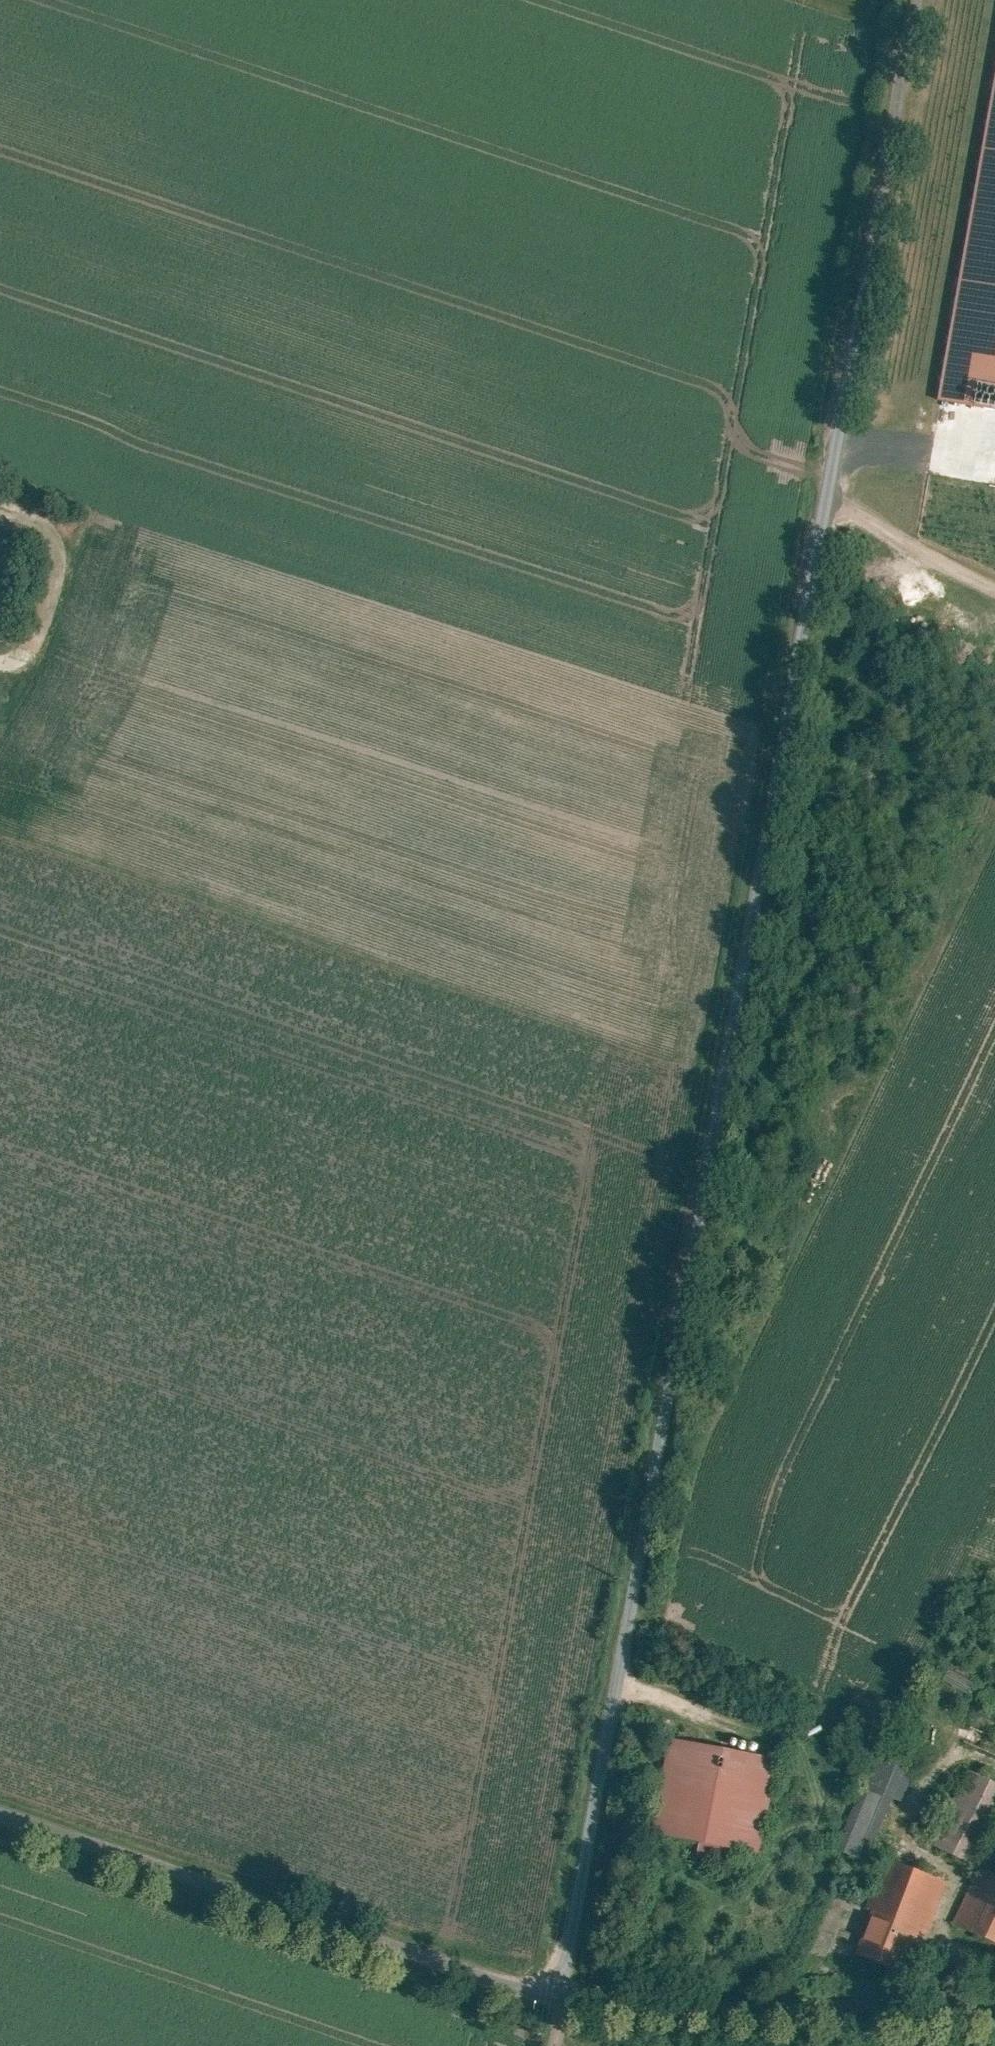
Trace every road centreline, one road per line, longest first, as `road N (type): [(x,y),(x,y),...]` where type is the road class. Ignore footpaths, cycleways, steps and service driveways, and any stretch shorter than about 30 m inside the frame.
road 1 (unclassified): [(551,2001),(898,0)]
road 2 (unclassified): [(0,1813),(551,2001)]
road 3 (unclassified): [(551,2001),(994,2002)]
road 4 (track): [(811,490),(994,578)]

